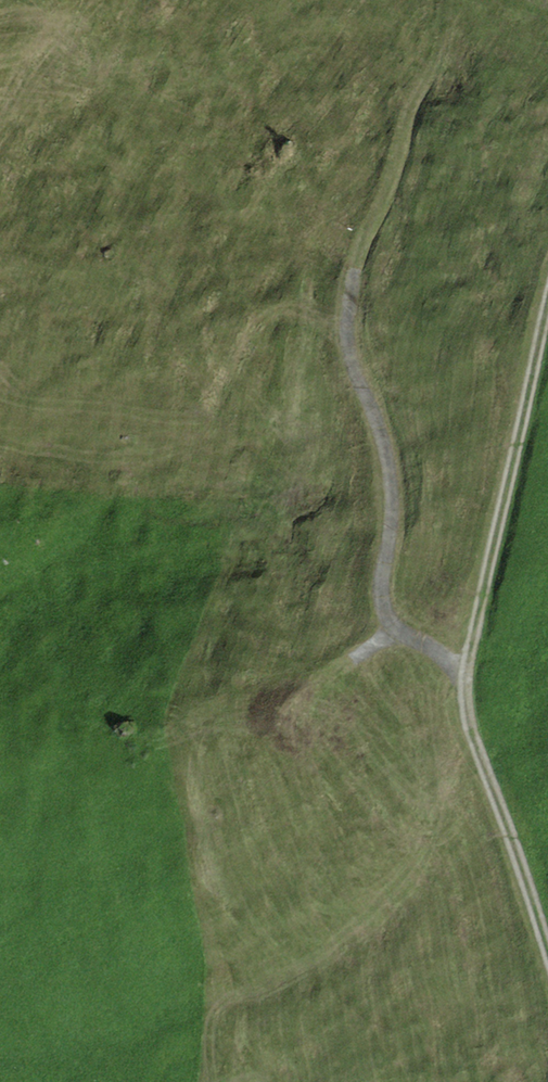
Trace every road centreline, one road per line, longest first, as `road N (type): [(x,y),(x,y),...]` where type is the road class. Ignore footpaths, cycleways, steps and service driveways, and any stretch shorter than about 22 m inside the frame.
road 1 (track): [(421,76),(393,176),(354,261),(345,337),(381,441),(389,629),(466,669)]
road 2 (track): [(547,296),(466,669),(547,924)]

